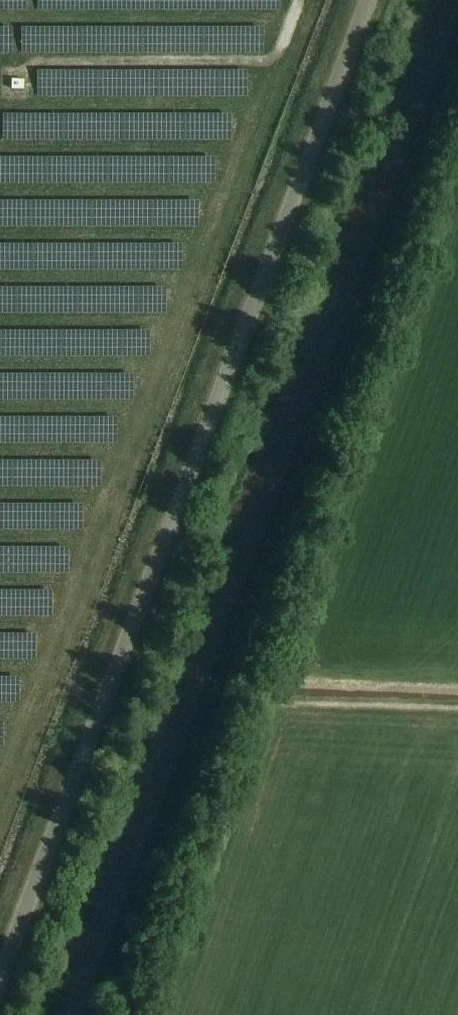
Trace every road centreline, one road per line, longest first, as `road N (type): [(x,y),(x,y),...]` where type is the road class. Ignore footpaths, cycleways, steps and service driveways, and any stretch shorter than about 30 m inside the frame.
road 1 (track): [(86,1014),(457,25)]
road 2 (tertiary): [(0,977),(367,0)]

